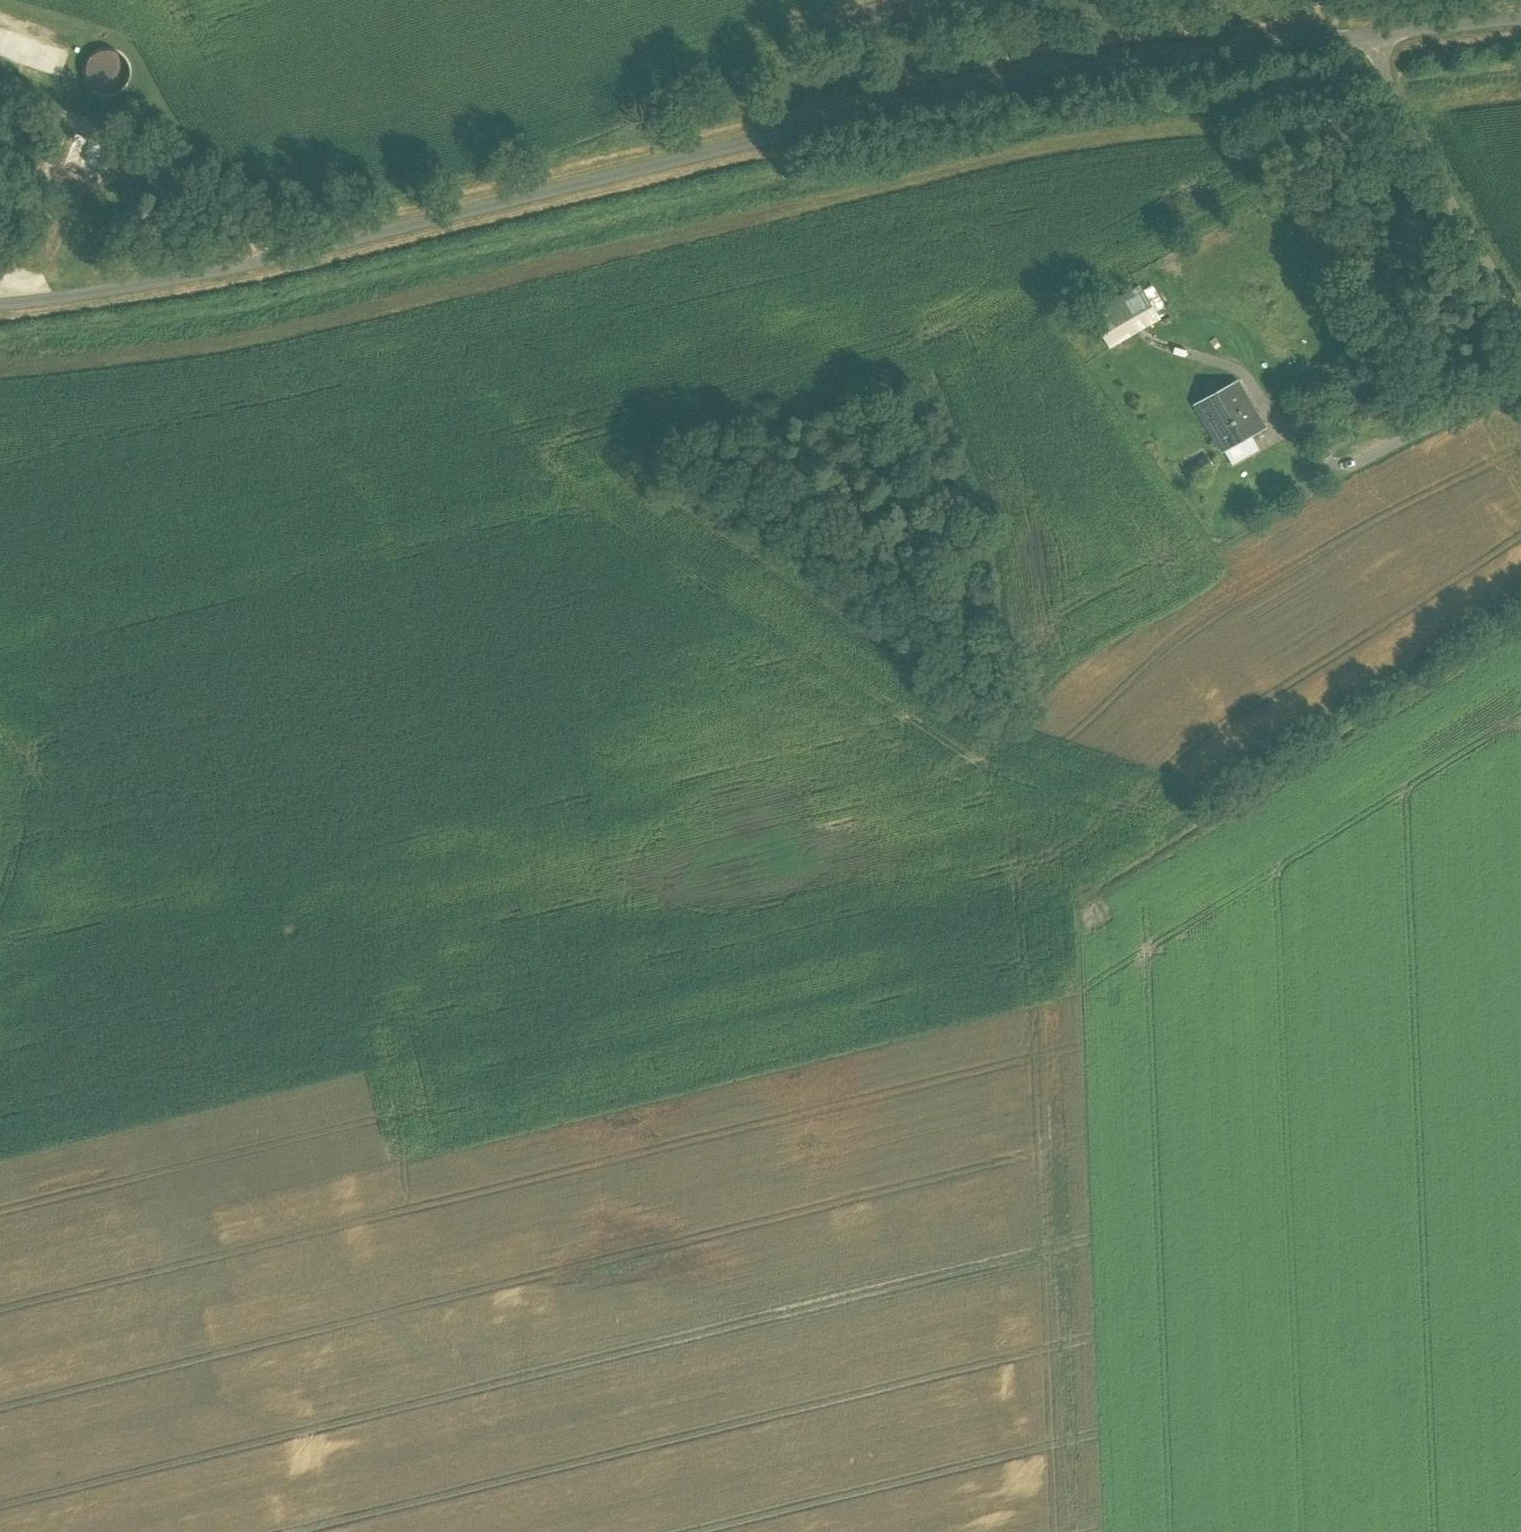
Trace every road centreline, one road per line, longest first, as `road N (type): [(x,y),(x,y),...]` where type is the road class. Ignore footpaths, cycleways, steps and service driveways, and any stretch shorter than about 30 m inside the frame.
road 1 (unclassified): [(0,305),(254,263),(1028,80),(1520,23)]
road 2 (track): [(1520,374),(1389,457),(1341,465),(1286,431),(1251,372),(1135,328)]
road 3 (track): [(1357,39),(1520,311)]

